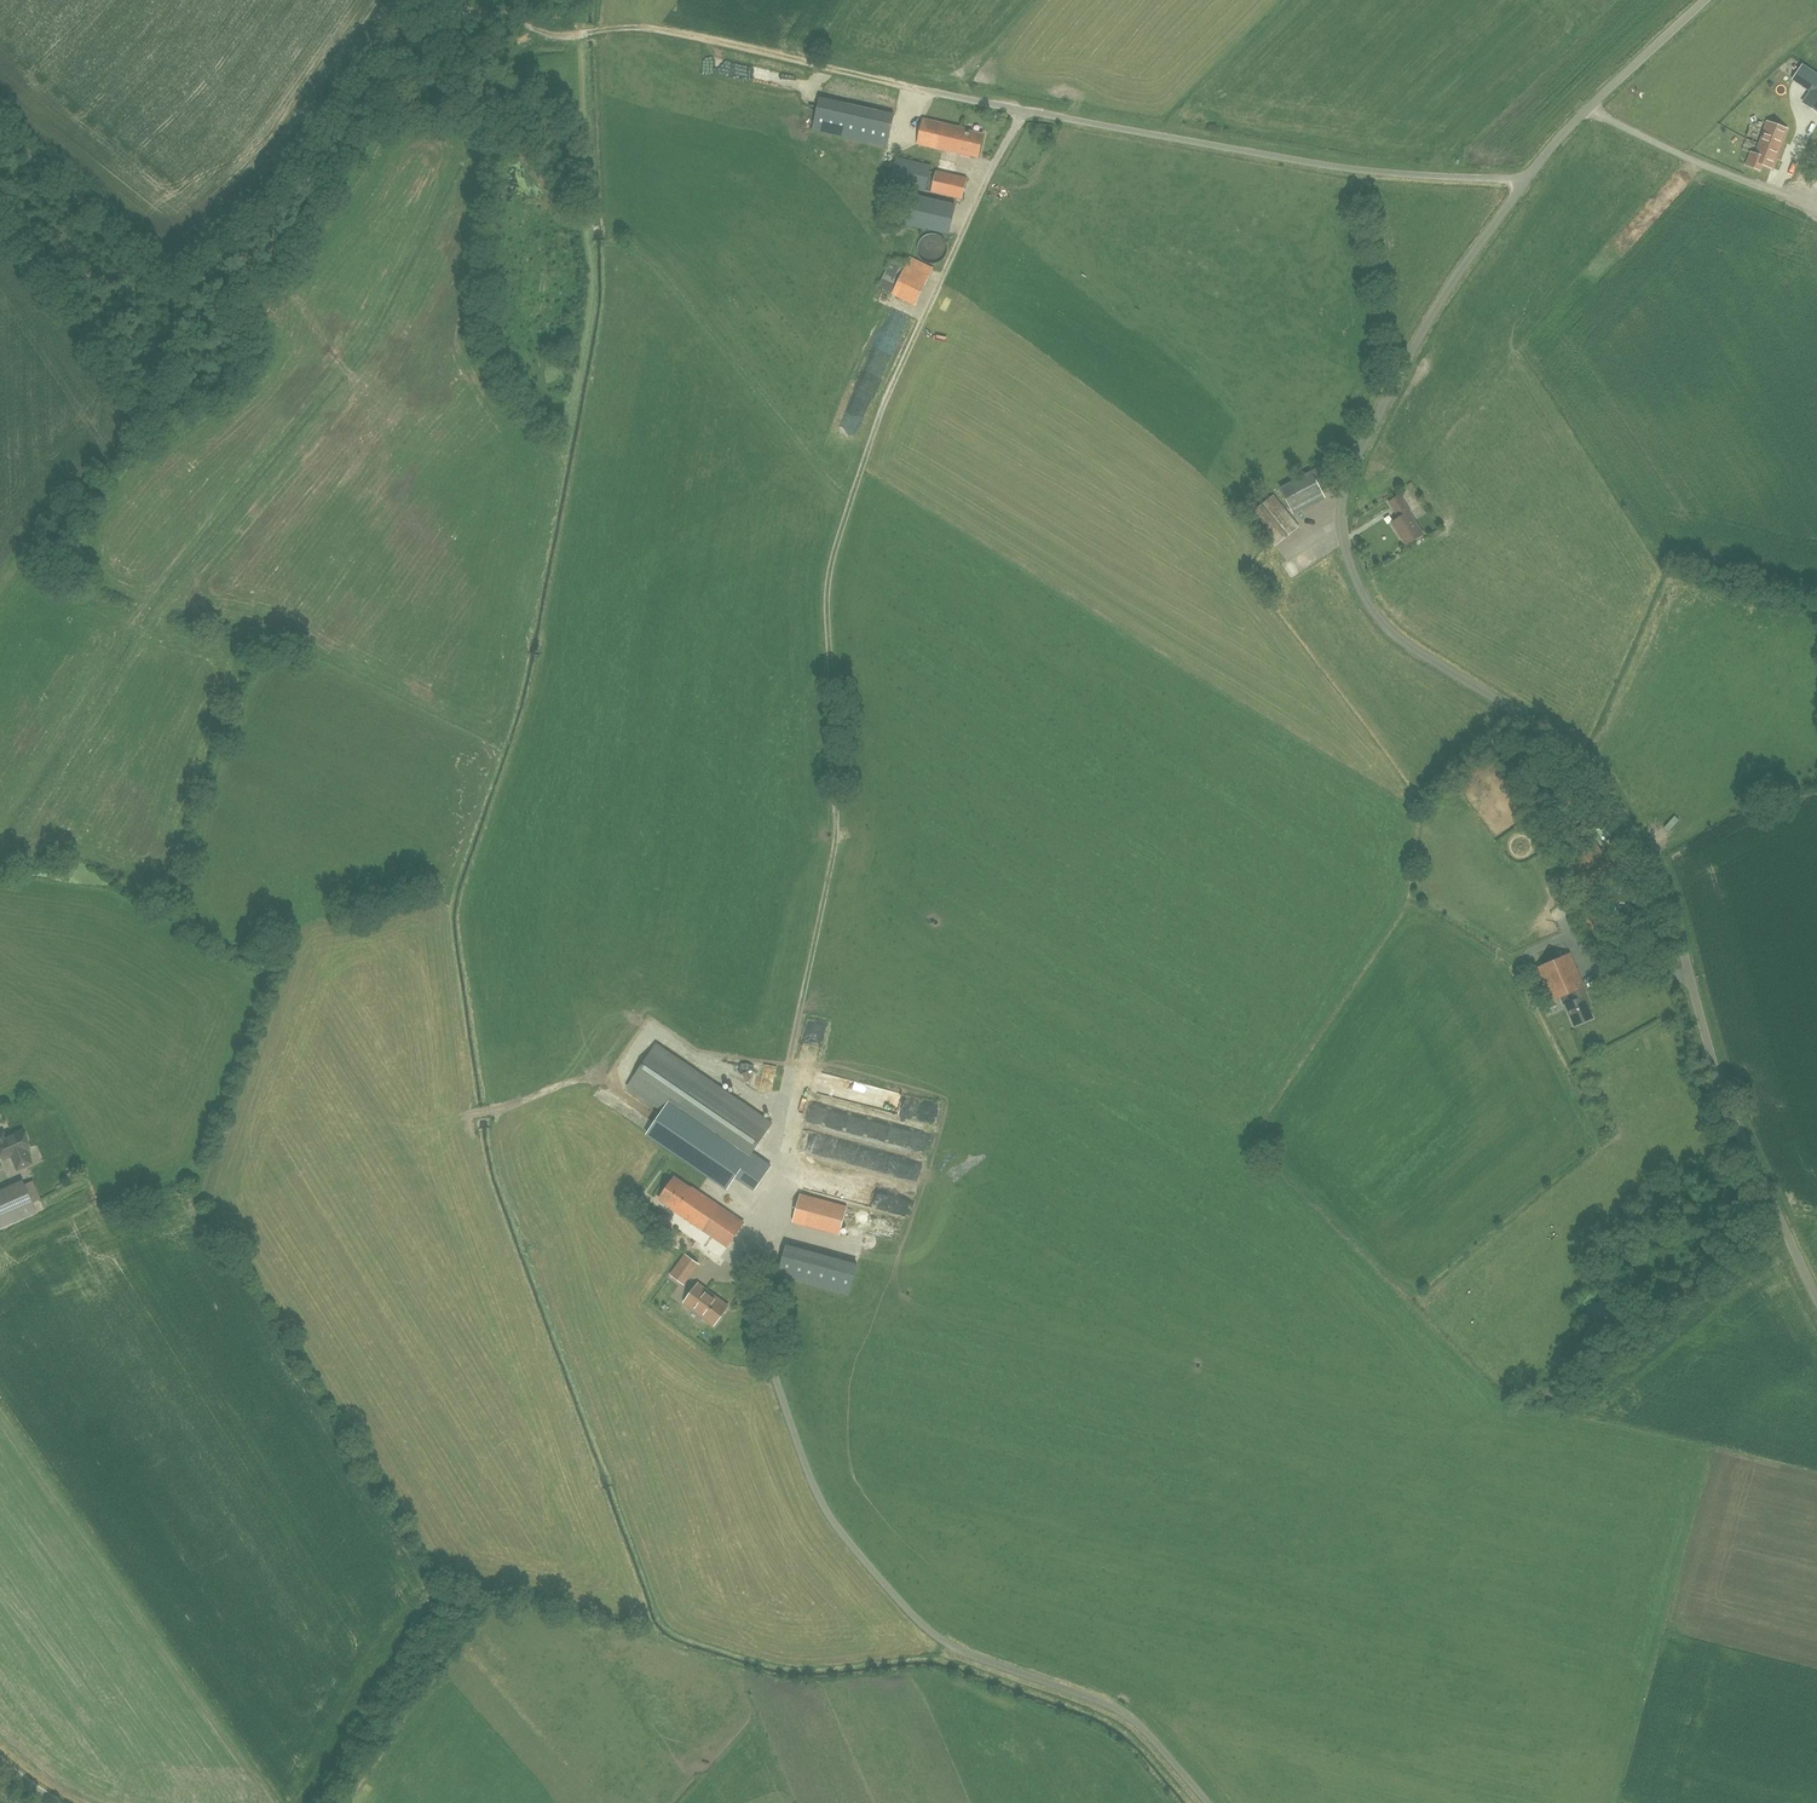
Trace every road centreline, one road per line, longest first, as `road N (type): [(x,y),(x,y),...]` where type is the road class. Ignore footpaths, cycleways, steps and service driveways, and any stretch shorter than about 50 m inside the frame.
road 1 (unclassified): [(1816,1301),(1723,1095),(1676,937),(1612,795),(1577,753),(1398,644),(1381,628),(1338,543),(1334,519),(1345,475),(1454,282),(1525,185)]
road 2 (track): [(771,1350),(748,1272),(779,1173),(787,1072),(835,837),(830,566),(877,420),(1024,112)]
road 3 (track): [(593,32),(555,36),(485,14),(457,18),(357,109),(280,201),(189,276),(0,132)]
road 4 (unclassified): [(1203,1802),(1142,1732),(1096,1698),(967,1658),(913,1608),(850,1537),(815,1478),(771,1350)]
road 5 (unclassified): [(1525,185),(1367,170),(896,84)]
road 6 (track): [(896,84),(672,31),(593,32)]
road 7 (unclassified): [(1525,185),(1707,0)]

